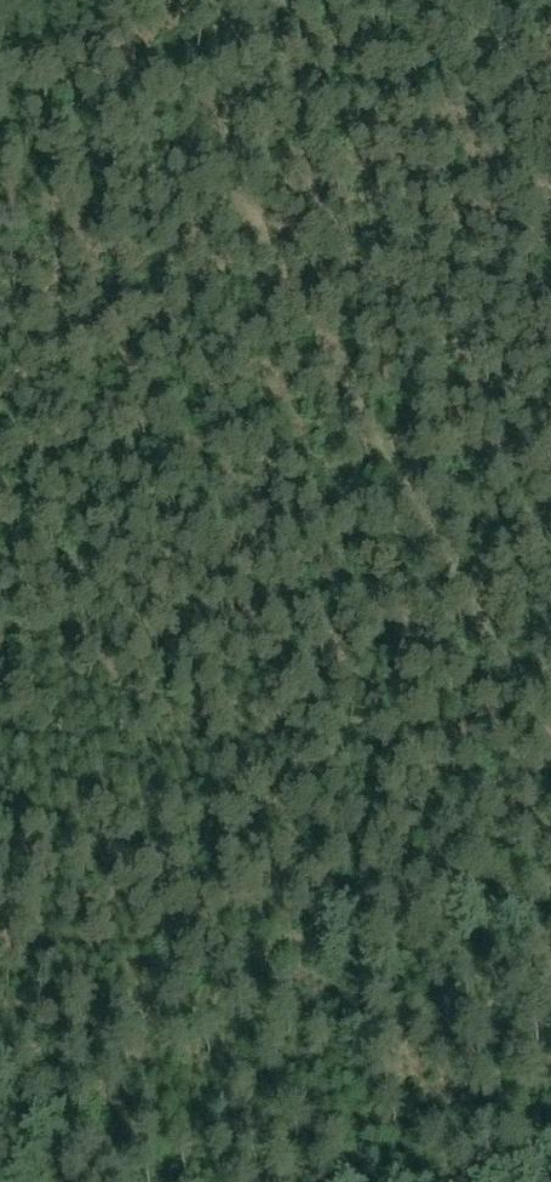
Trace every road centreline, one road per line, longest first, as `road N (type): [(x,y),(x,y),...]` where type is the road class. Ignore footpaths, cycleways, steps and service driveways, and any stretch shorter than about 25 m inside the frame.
road 1 (track): [(550,746),(279,253),(233,130),(235,46),(258,0)]
road 2 (track): [(0,1098),(550,840)]
road 3 (track): [(0,389),(389,206),(465,220),(550,222)]

